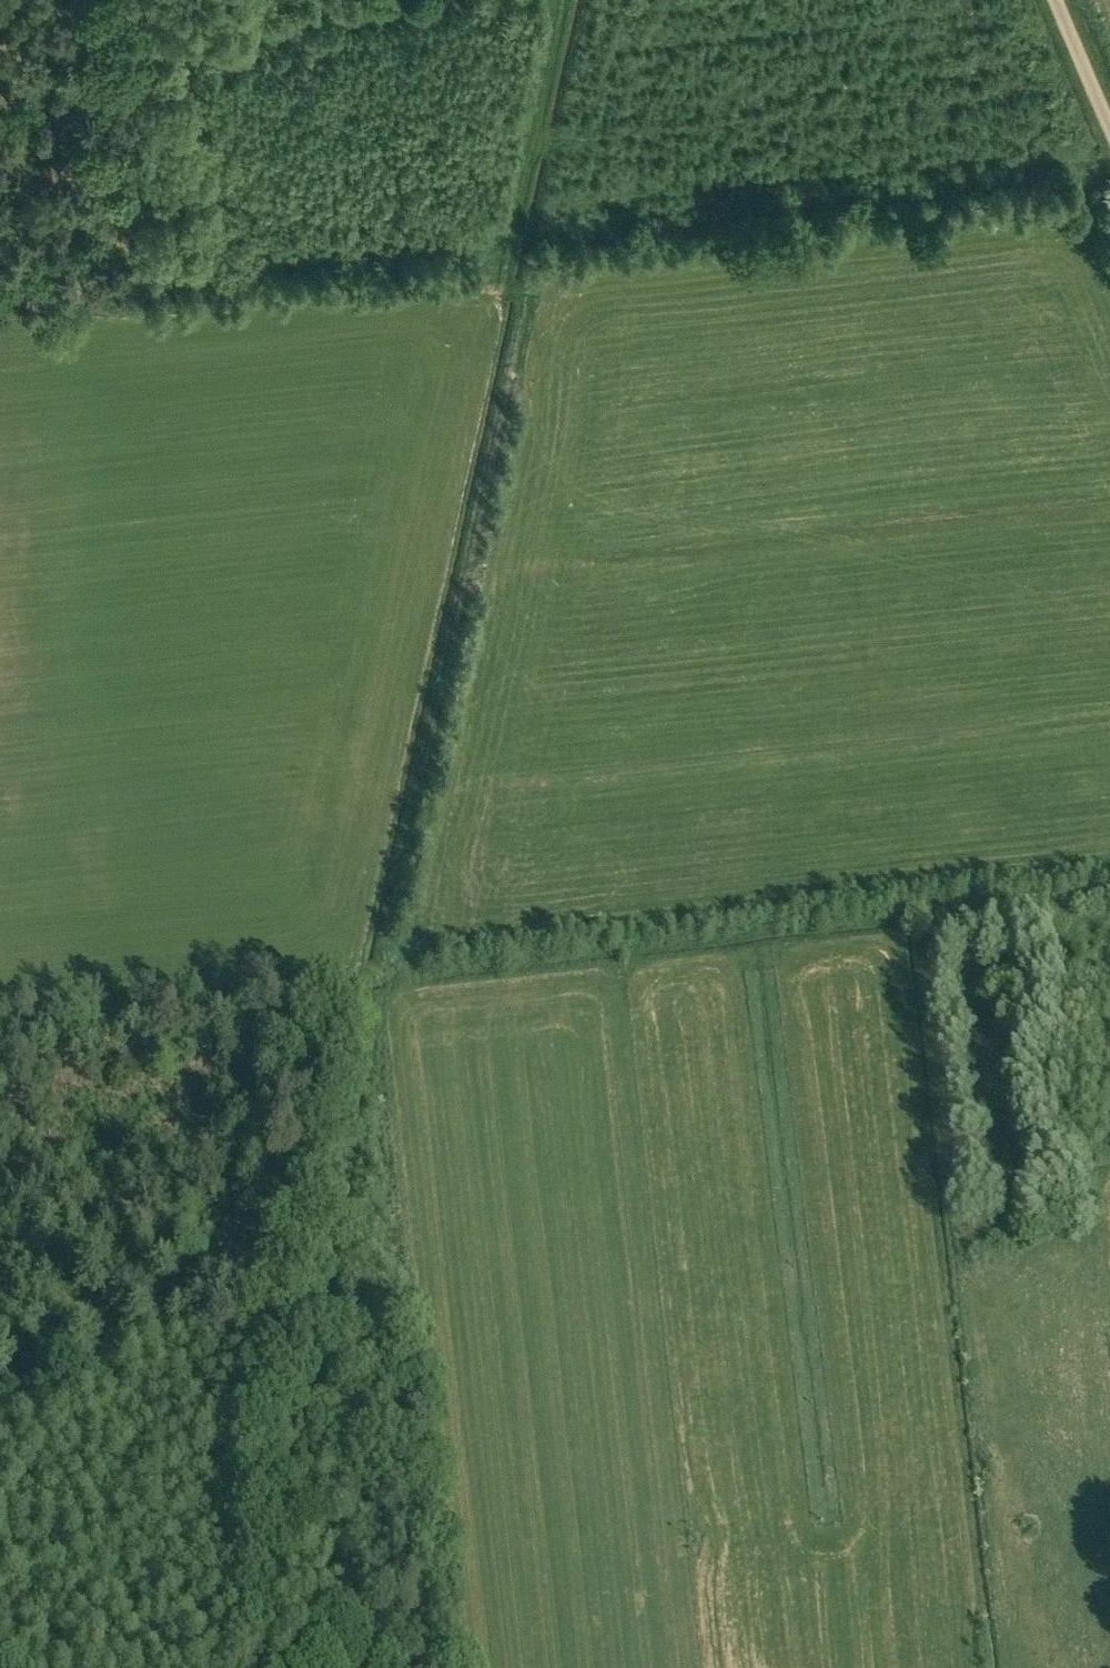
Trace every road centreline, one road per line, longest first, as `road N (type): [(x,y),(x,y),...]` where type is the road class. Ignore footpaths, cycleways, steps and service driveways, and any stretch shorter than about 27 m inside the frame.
road 1 (track): [(1063,0),(1109,122)]

